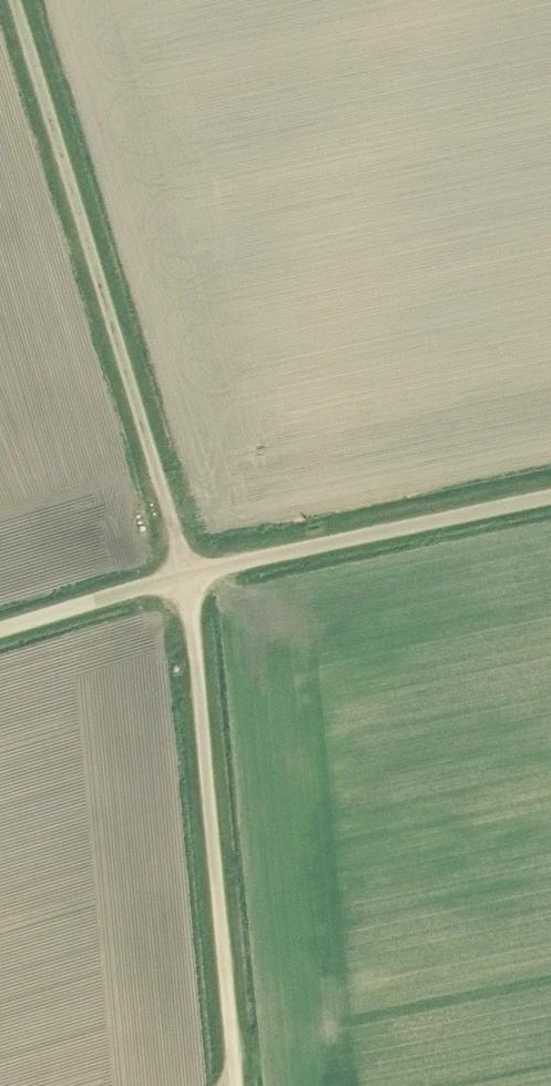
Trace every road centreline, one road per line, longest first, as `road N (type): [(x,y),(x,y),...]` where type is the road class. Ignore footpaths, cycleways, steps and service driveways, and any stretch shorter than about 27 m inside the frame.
road 1 (unclassified): [(186,571),(14,0)]
road 2 (unclassified): [(235,1085),(186,571)]
road 3 (unclassified): [(186,571),(550,495)]
road 4 (unclassified): [(0,626),(186,571)]

